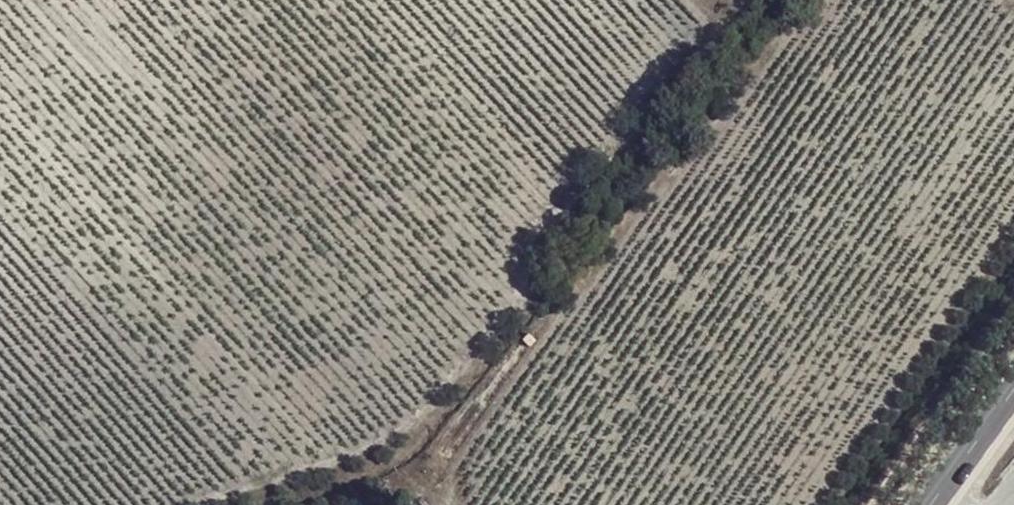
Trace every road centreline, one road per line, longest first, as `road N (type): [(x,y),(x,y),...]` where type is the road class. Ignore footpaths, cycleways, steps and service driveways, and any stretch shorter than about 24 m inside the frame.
road 1 (tertiary): [(1013,392),(932,504)]

